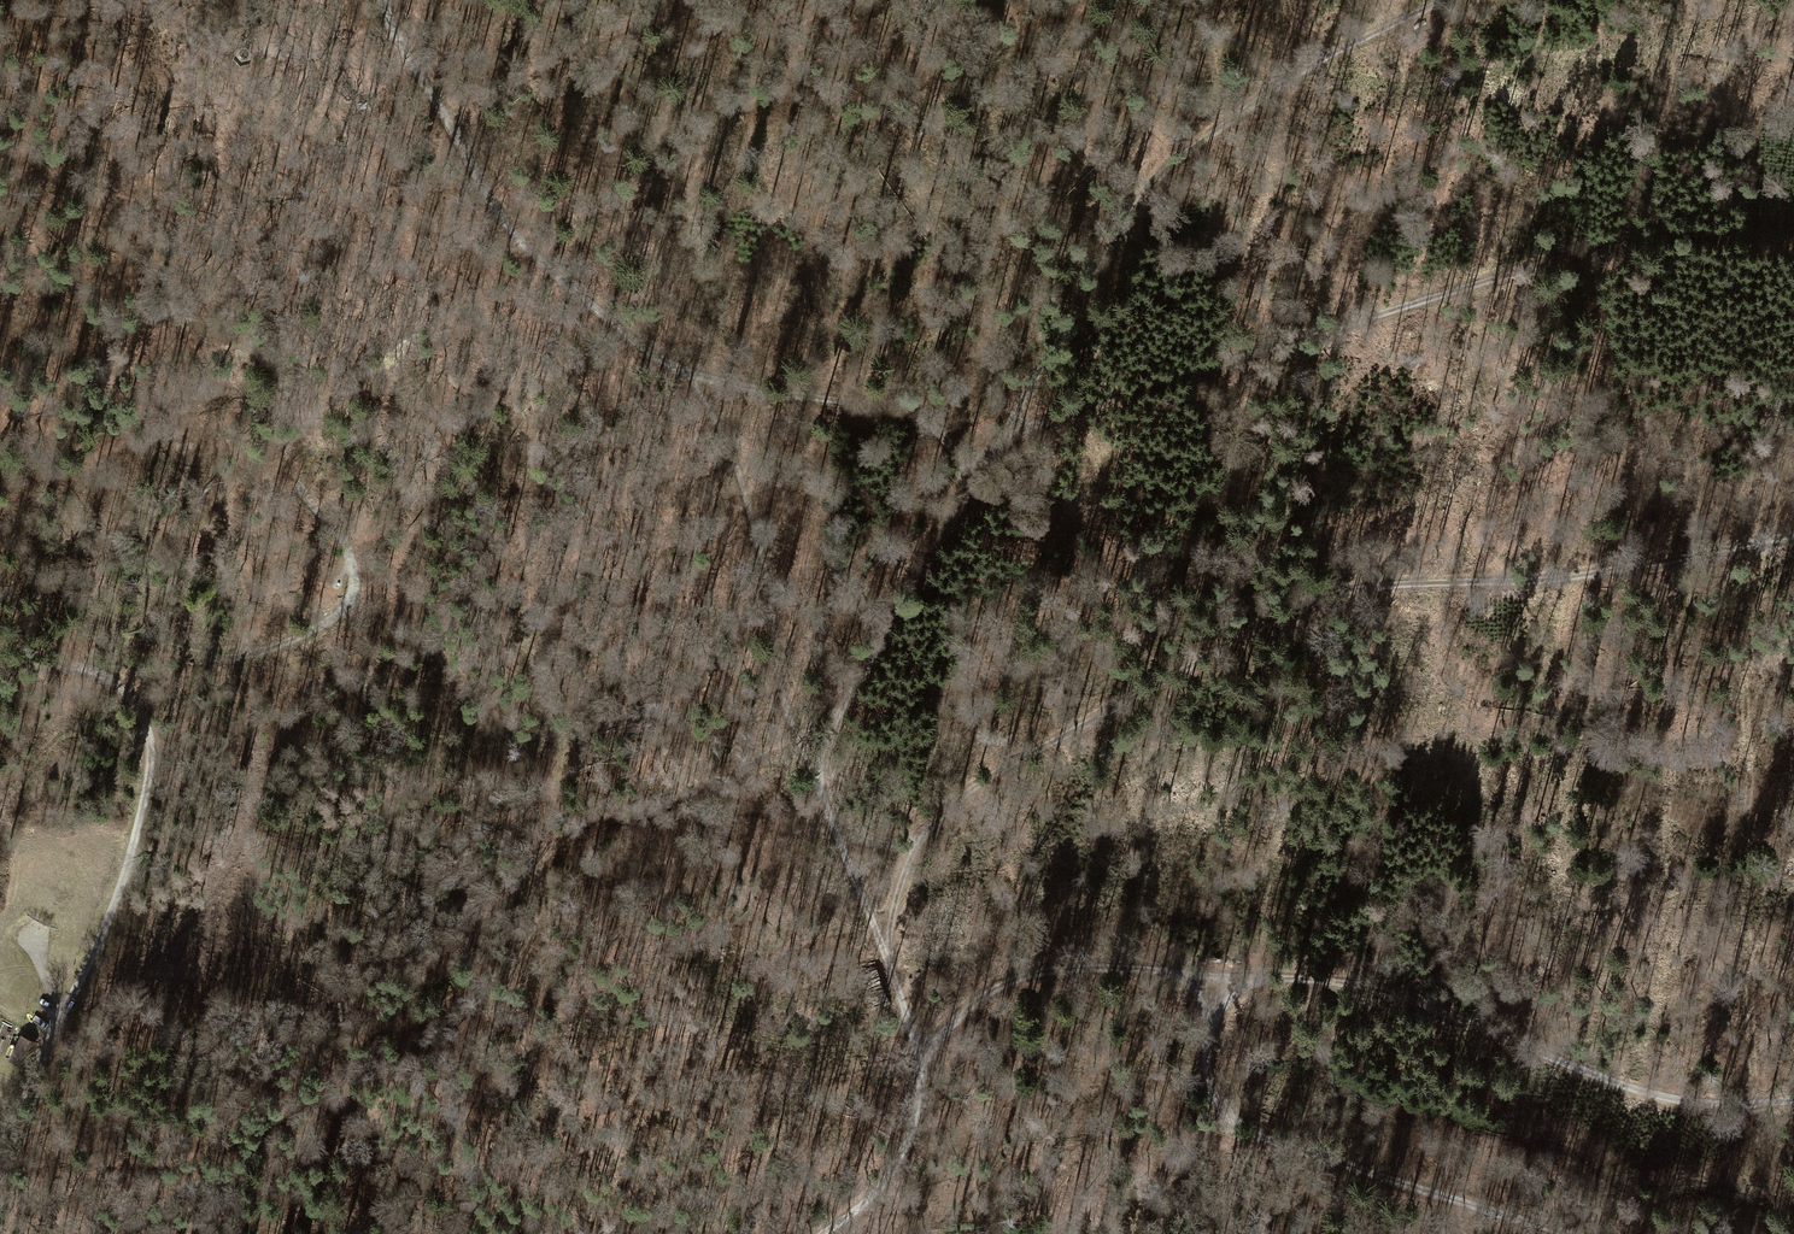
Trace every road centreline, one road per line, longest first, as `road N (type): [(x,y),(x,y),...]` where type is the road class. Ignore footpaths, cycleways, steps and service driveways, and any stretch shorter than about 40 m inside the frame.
road 1 (track): [(1793,532),(1556,579),(1388,582),(1303,606),(979,788),(911,849),(882,946)]
road 2 (track): [(922,1068),(958,1014),(1003,982),(1094,966),(1240,985),(1301,977),(1368,988),(1632,1090),(1716,1107),(1793,1098)]
road 3 (track): [(57,1023),(144,964),(220,880),(239,843),(256,765),(246,656),(223,482),(208,451),(175,435),(118,433),(61,463),(8,507)]
road 4 (track): [(1010,428),(1628,233),(1793,238)]
road 5 (track): [(633,340),(690,374),(904,413),(974,461),(817,765)]
road 6 (track): [(522,614),(562,723),(564,754),(530,920),(516,1030),(521,1065),(552,1111),(641,1176),(681,1233)]
road 7 (track): [(1010,428),(1143,197),(1191,149),(1317,58),(1443,0)]
road 8 (track): [(0,656),(100,671),(131,696),(152,737),(113,905),(26,1112),(0,1137)]
road 9 (track): [(0,597),(45,596),(102,612),(201,658),(246,656),(334,611),(349,595),(348,548),(304,486),(313,457)]
road 10 (track): [(1240,985),(1216,1005),(1203,1036),(1206,1065),(1231,1113),(1258,1135),(1570,1233)]
road 11 (track): [(385,0),(396,36),(490,205),(552,274),(633,340)]
road 12 (track): [(817,765),(818,789),(922,1068)]
road 13 (track): [(448,123),(682,0)]
road 14 (track): [(922,1068),(914,1123),(889,1179),(818,1233)]

